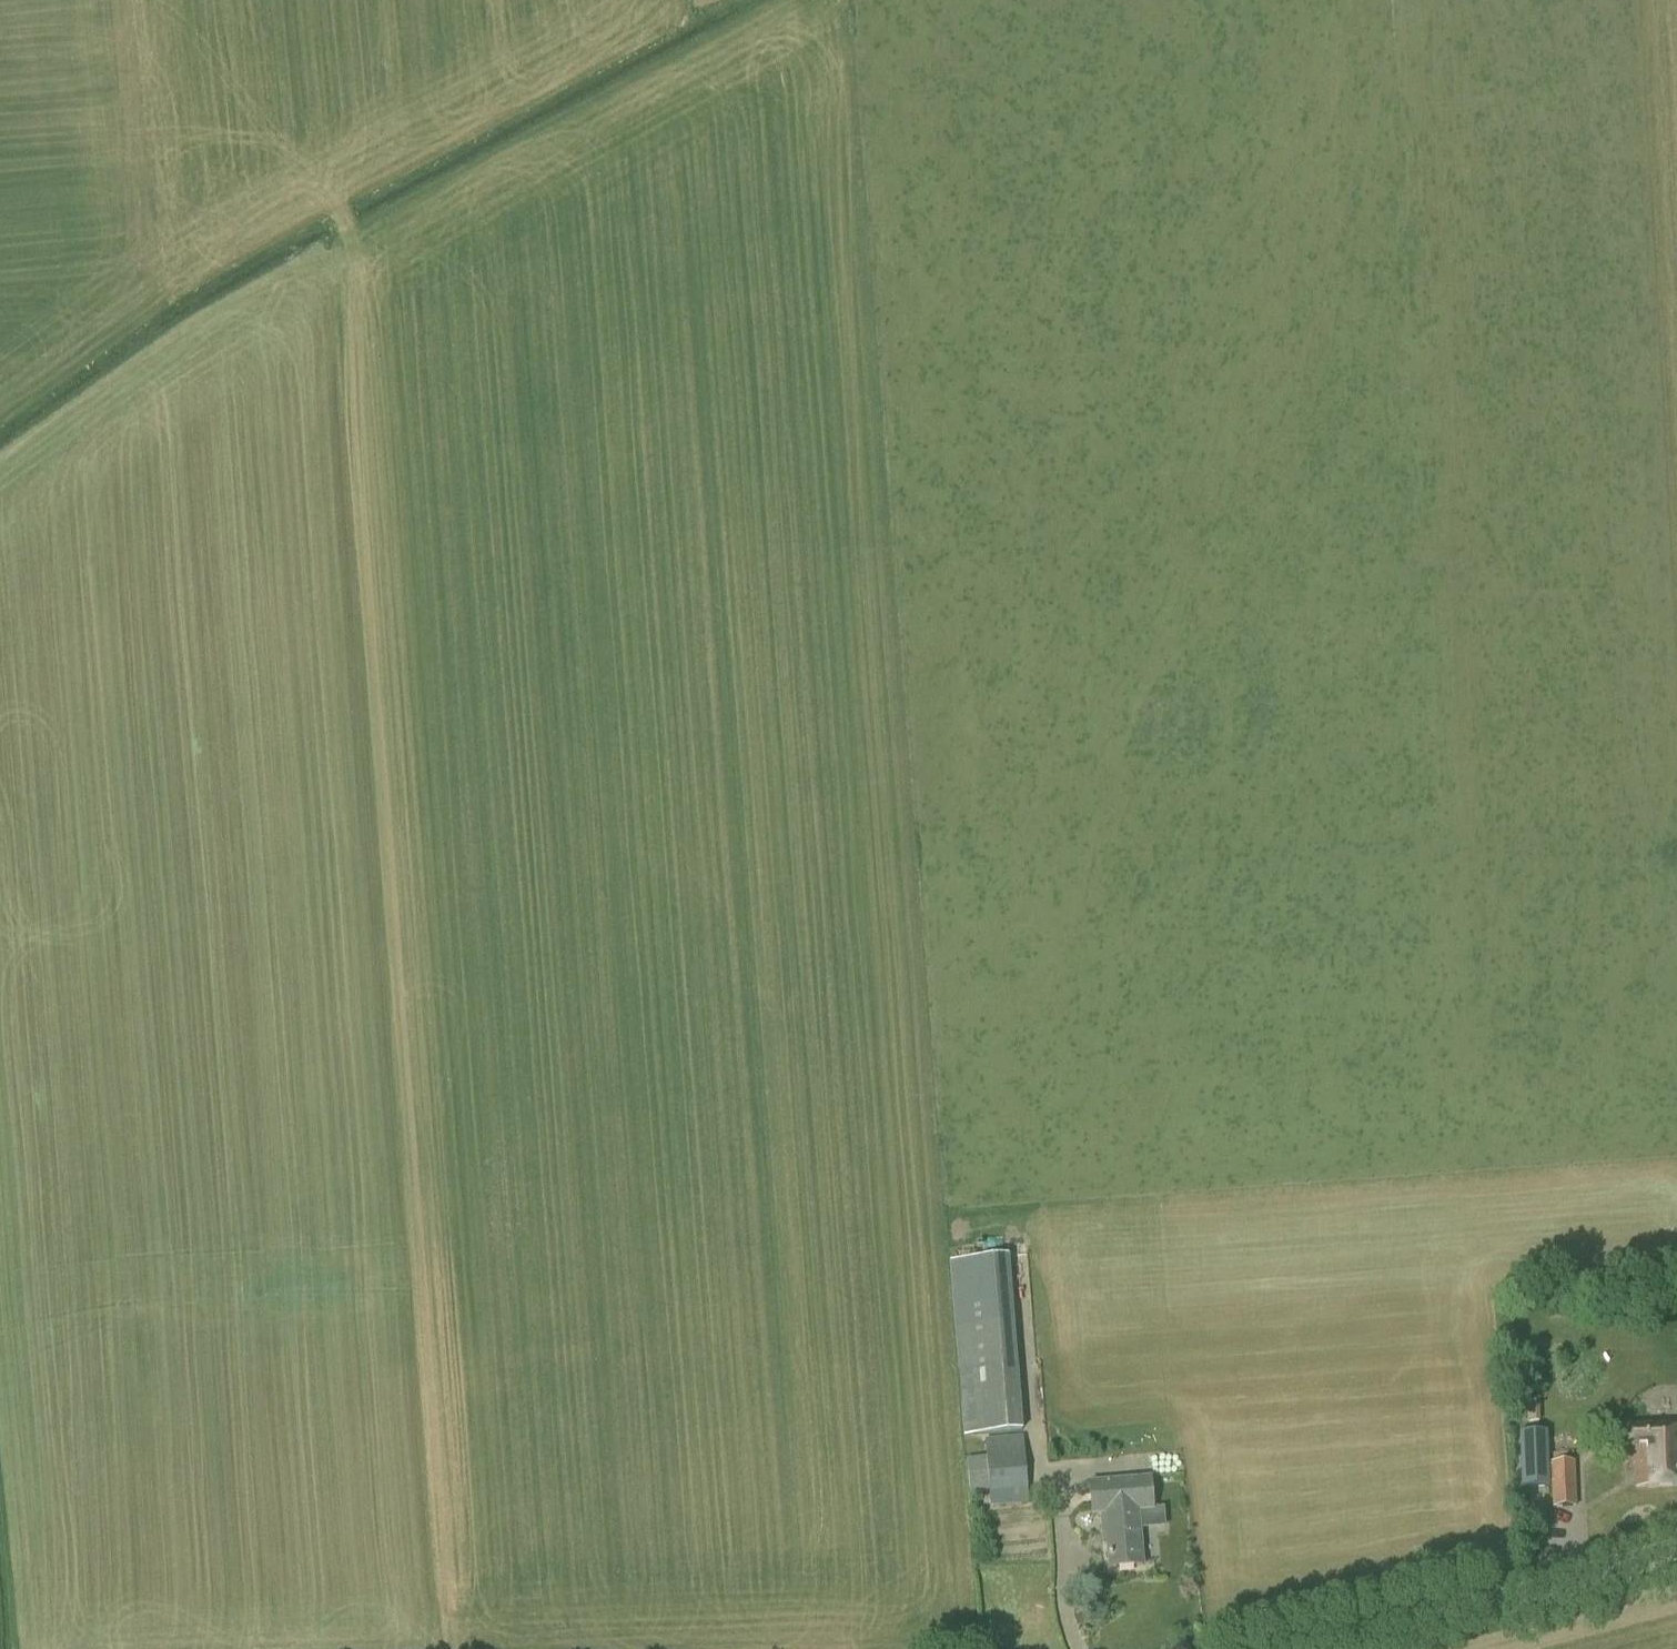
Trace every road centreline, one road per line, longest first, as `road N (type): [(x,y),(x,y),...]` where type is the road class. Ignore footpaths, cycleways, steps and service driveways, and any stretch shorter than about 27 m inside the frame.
road 1 (unclassified): [(1344,1648),(1676,1551)]

